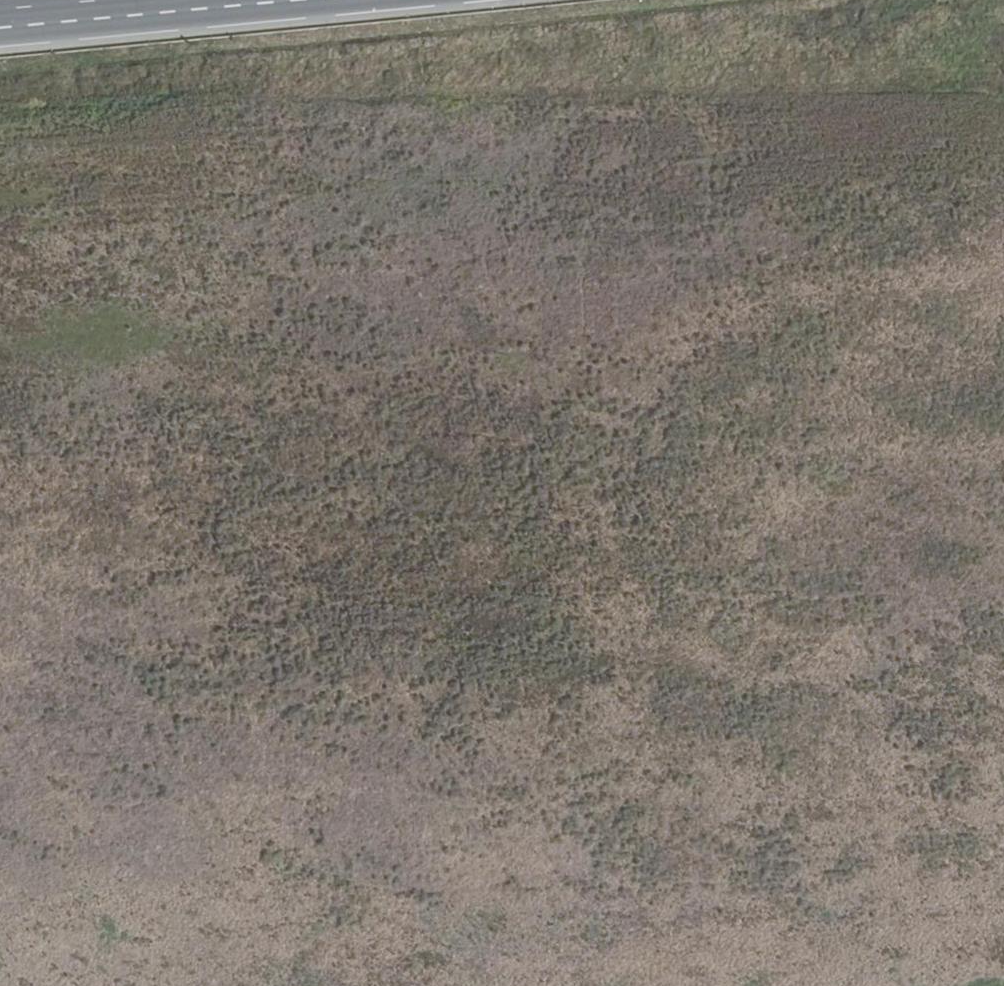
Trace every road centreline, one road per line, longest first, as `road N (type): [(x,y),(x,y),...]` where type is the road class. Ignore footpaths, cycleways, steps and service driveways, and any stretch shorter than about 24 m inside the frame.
road 1 (trunk): [(0,17),(169,0)]

